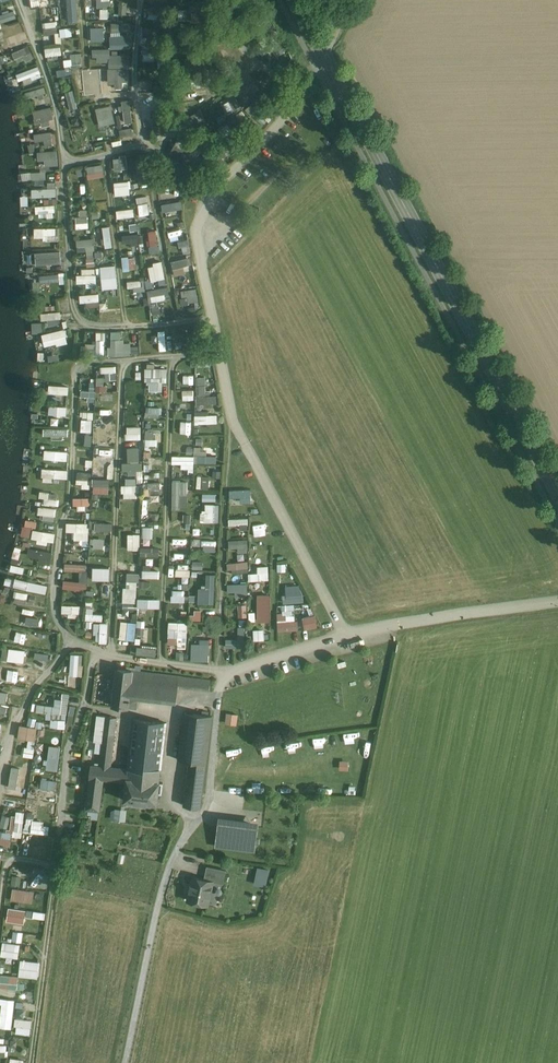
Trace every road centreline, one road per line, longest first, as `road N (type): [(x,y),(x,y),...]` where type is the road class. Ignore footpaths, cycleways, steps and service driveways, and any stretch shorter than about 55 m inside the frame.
road 1 (residential): [(344,636),(234,426),(195,227),(213,193),(301,101)]
road 2 (secondary): [(557,492),(296,0)]
road 3 (track): [(228,673),(207,810),(171,864),(125,1062)]
road 4 (residential): [(557,601),(344,636)]
road 5 (residential): [(344,636),(228,673)]

